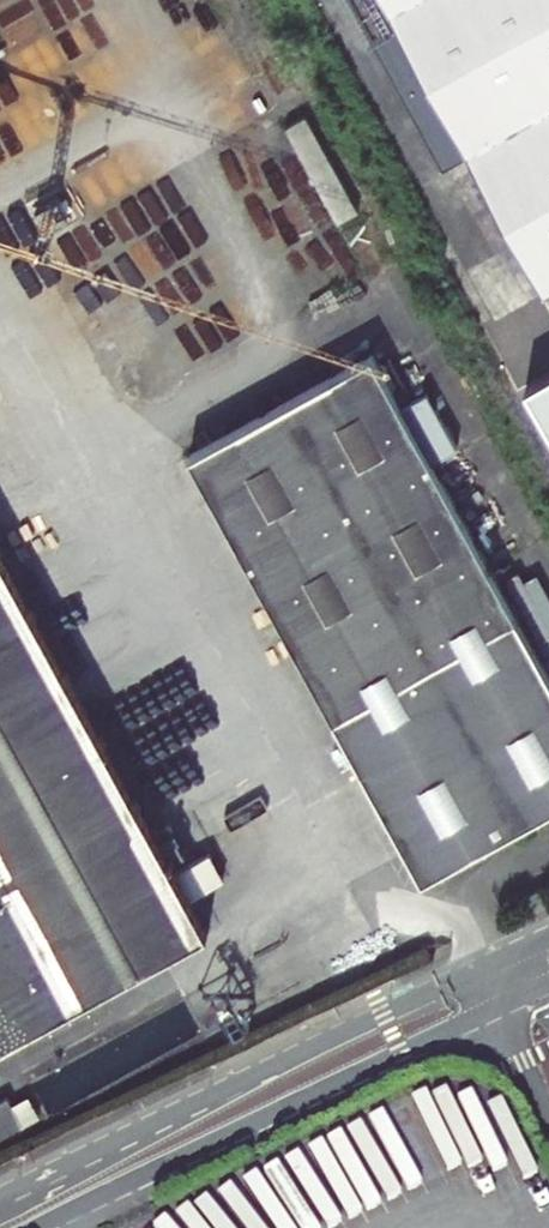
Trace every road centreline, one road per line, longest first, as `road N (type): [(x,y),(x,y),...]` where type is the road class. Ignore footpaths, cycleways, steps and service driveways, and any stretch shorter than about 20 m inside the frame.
road 1 (residential): [(494,962),(0,1196)]
road 2 (residential): [(35,1227),(512,1000)]

